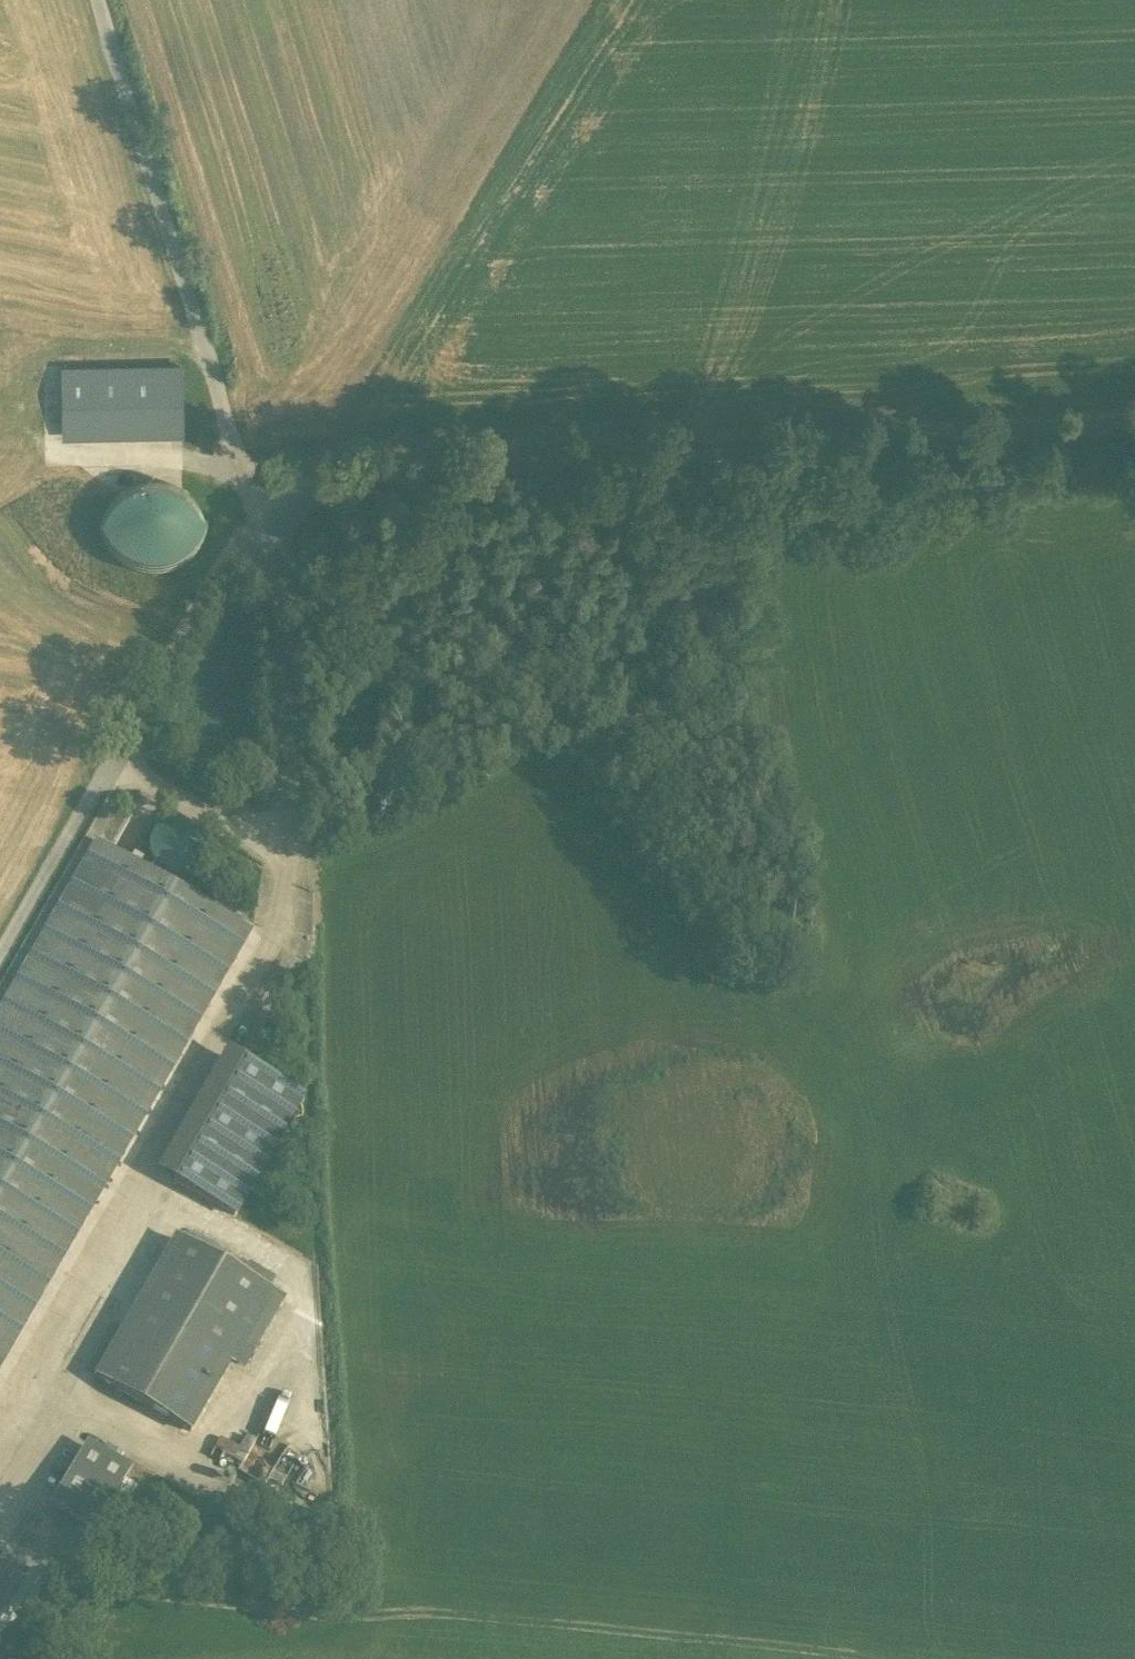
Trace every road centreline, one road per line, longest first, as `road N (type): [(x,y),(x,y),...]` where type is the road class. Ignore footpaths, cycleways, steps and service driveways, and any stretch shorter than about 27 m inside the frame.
road 1 (unclassified): [(287,882),(278,586),(289,502),(325,476),(381,464),(1134,424)]
road 2 (track): [(0,955),(214,582),(256,523),(289,502),(240,461),(100,0)]
road 3 (track): [(44,1552),(154,1591),(834,1658)]

